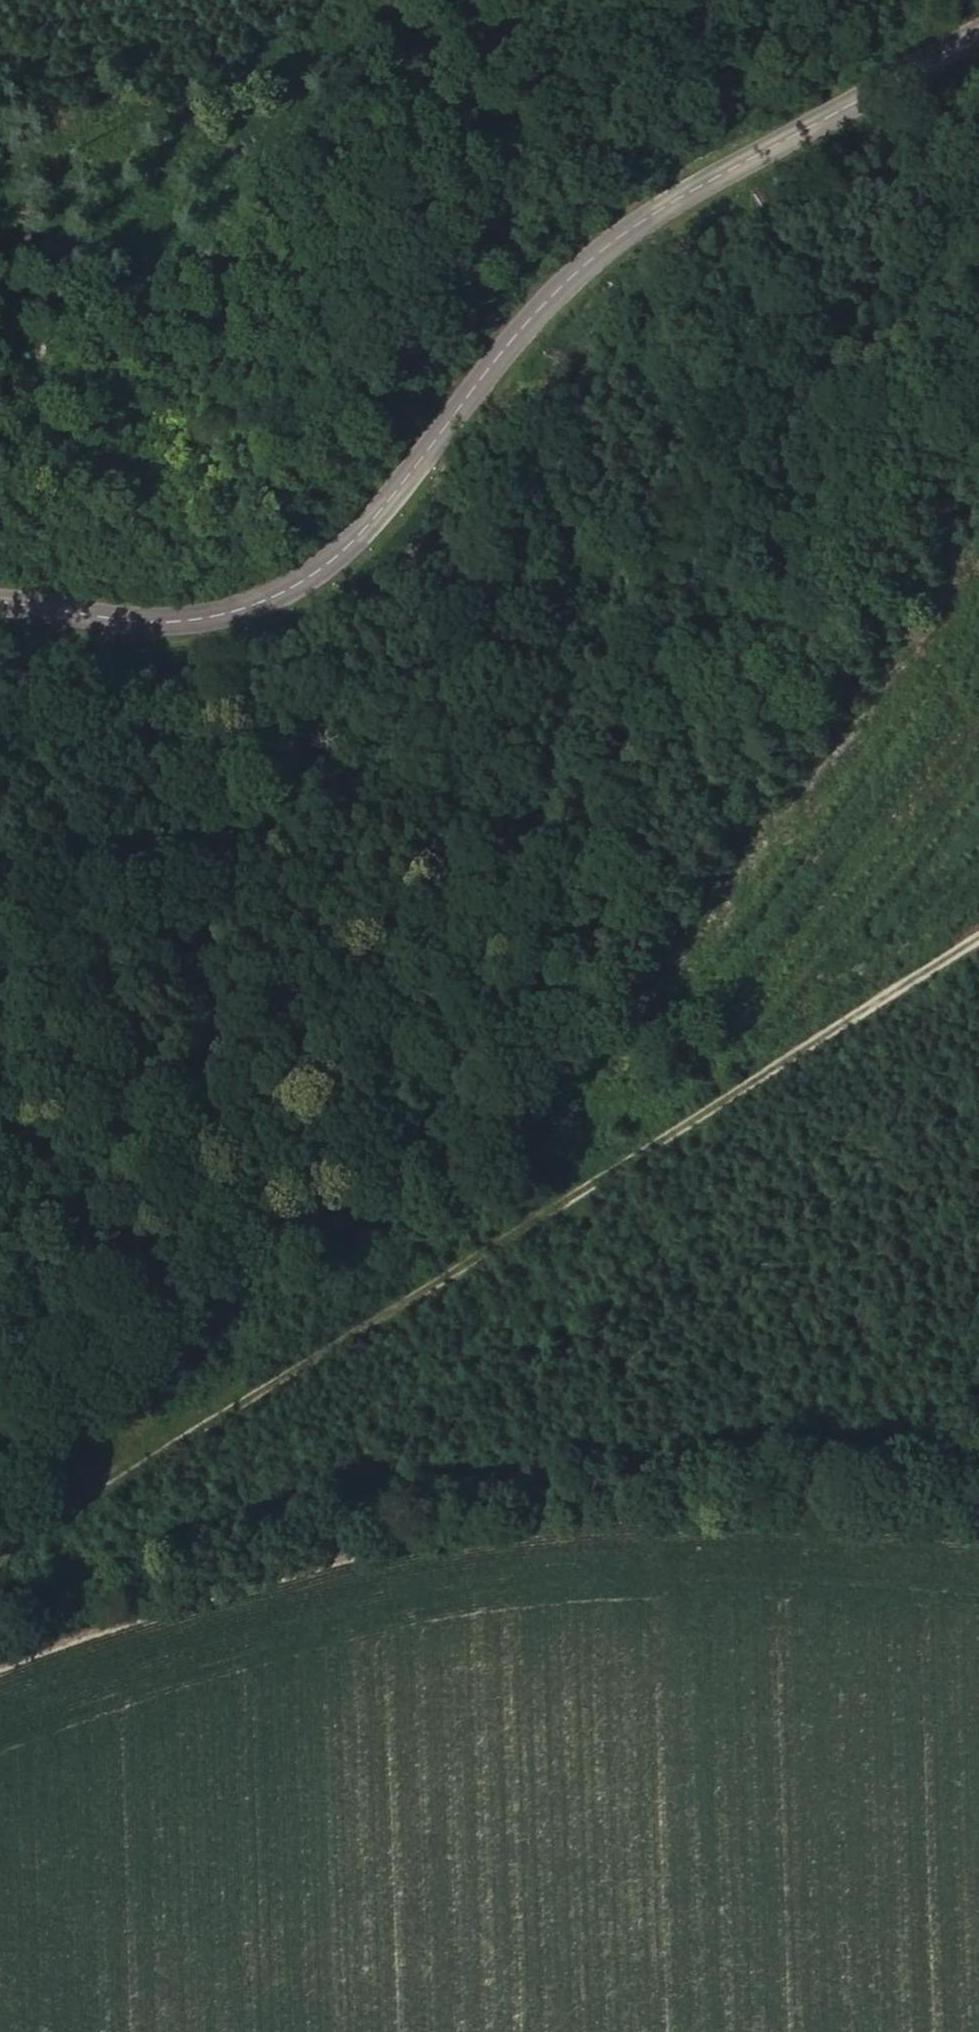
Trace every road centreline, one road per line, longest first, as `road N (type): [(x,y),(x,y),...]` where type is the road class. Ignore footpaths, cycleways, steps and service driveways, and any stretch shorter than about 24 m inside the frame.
road 1 (tertiary): [(964,0),(826,99),(711,160),(571,254),(483,341),(438,413),(374,486),(310,555),(252,599),(172,616),(82,619),(0,608)]
road 2 (track): [(978,918),(0,1543)]
road 3 (track): [(0,78),(69,81),(196,57),(289,0)]

